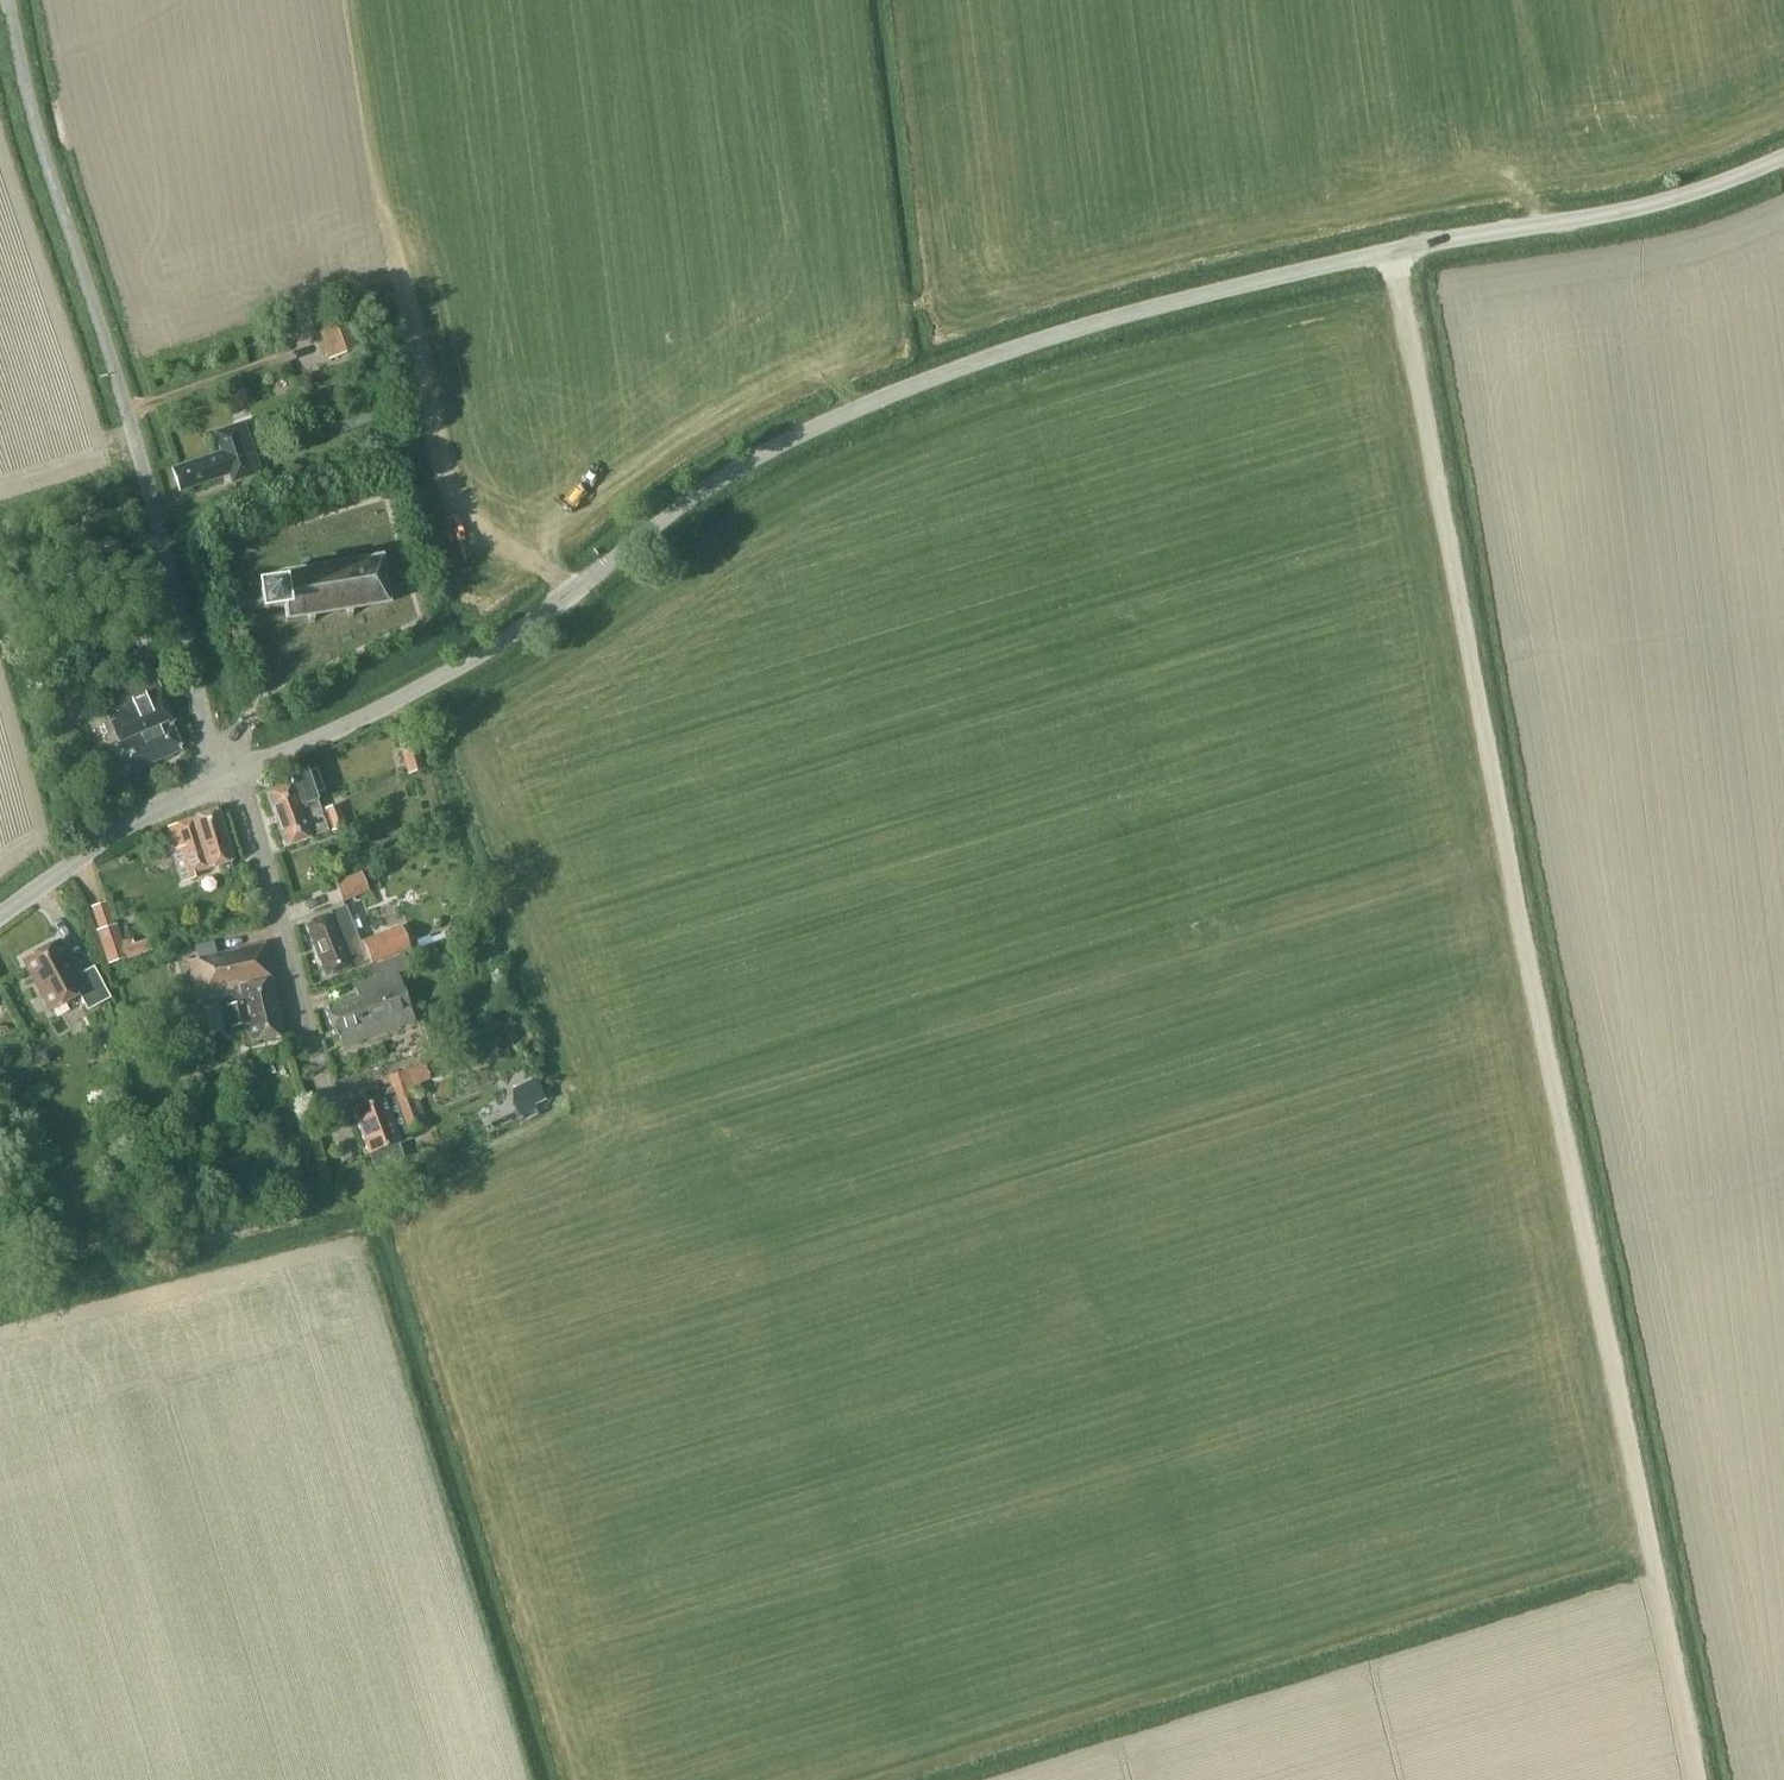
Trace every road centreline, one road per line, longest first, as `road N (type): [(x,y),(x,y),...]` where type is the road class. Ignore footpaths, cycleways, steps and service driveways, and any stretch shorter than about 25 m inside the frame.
road 1 (tertiary): [(223,775),(456,673),(750,463),(972,365),(1183,304),(1672,202),(1783,159)]
road 2 (unclassified): [(223,775),(205,733),(115,374),(31,131),(9,0)]
road 3 (residential): [(223,775),(240,806),(343,1147)]
road 4 (tertiary): [(0,913),(112,833),(223,775)]

